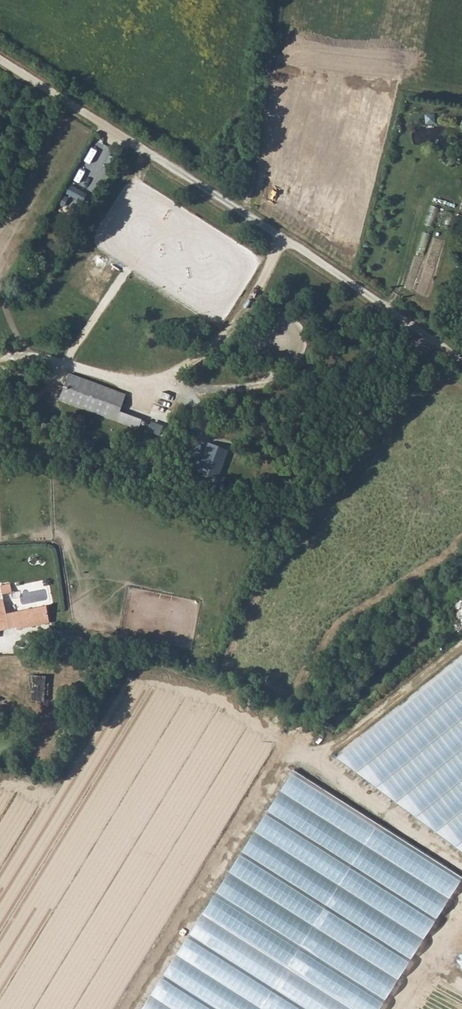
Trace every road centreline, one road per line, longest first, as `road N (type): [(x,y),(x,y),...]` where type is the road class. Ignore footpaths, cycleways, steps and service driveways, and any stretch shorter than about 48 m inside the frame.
road 1 (track): [(0,60),(461,363)]
road 2 (track): [(279,0),(257,154),(239,214)]
road 3 (track): [(180,386),(0,358)]

